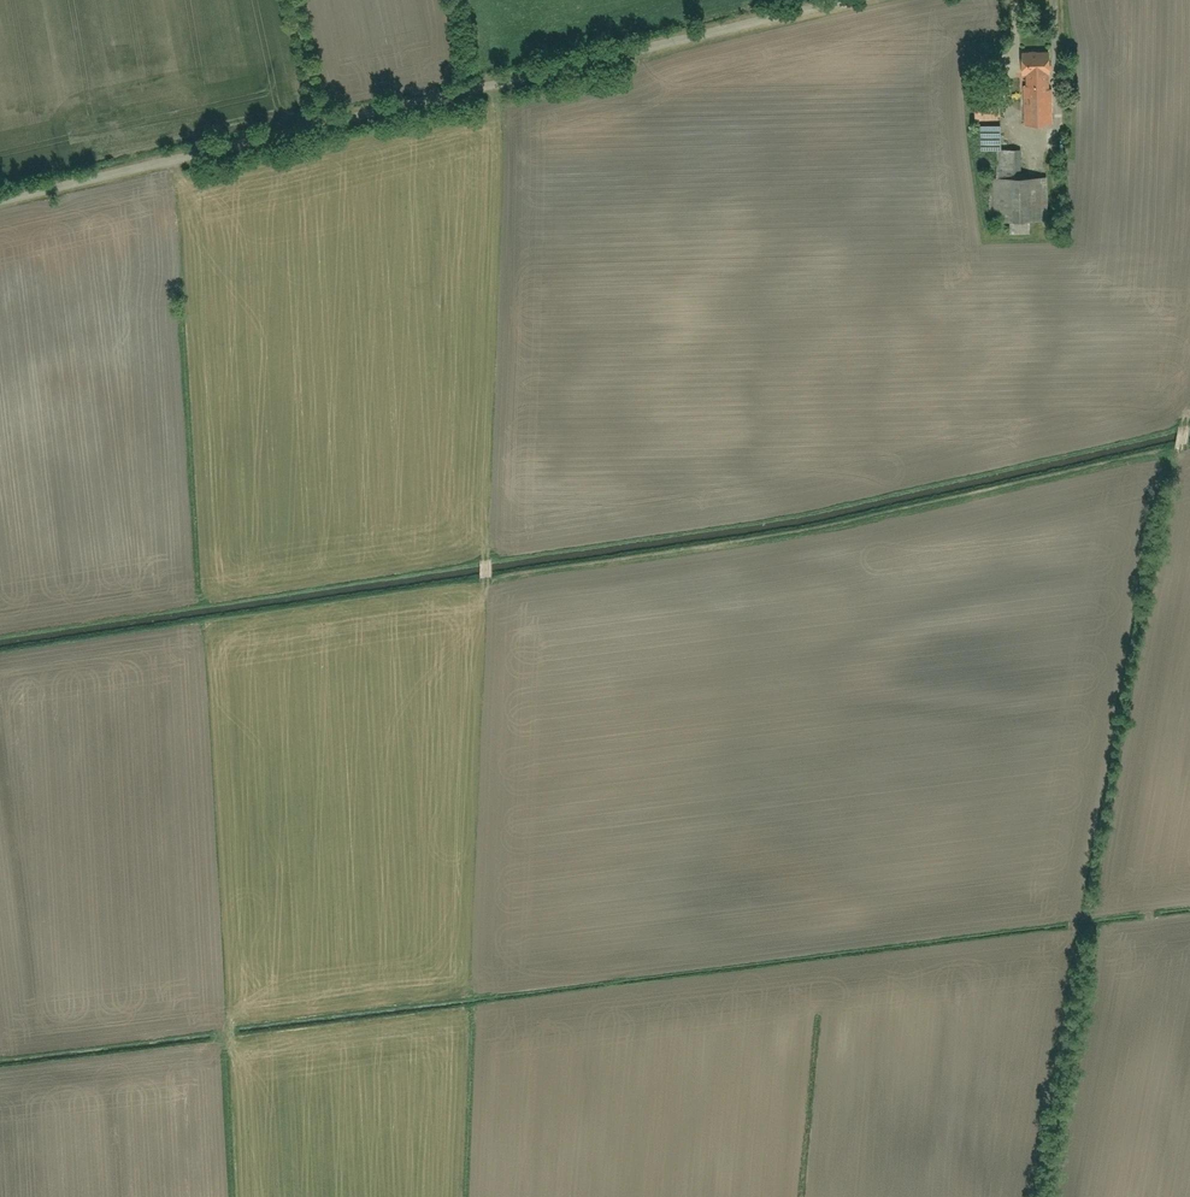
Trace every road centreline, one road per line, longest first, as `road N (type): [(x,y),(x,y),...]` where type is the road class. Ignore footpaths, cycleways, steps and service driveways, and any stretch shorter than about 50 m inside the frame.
road 1 (unclassified): [(851,0),(0,201)]

